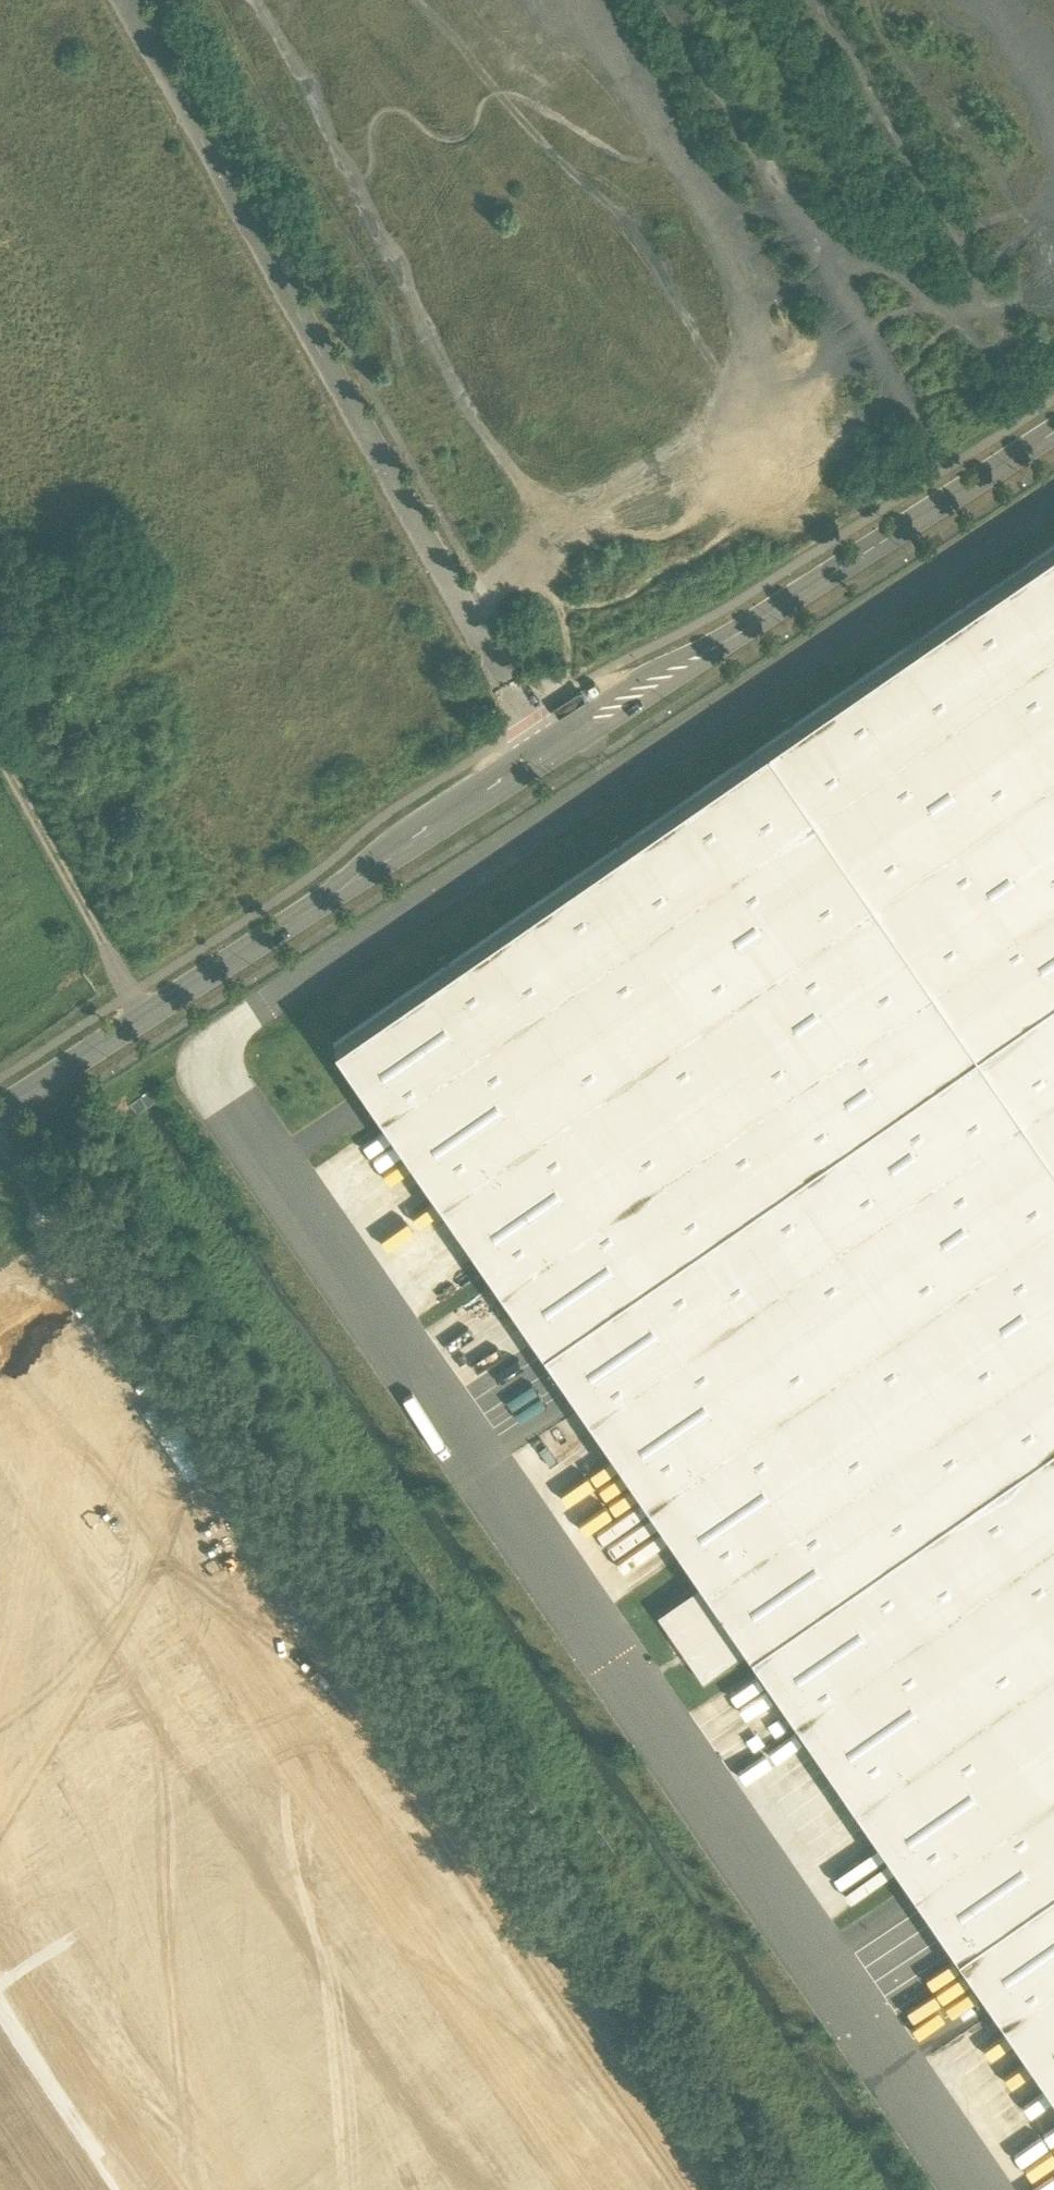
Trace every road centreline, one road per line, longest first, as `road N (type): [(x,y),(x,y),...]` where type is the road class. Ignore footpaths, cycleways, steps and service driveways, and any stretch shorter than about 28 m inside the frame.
road 1 (track): [(0,1139),(730,2189)]
road 2 (tertiary): [(1053,434),(0,1112)]
road 3 (track): [(147,1022),(0,760)]

